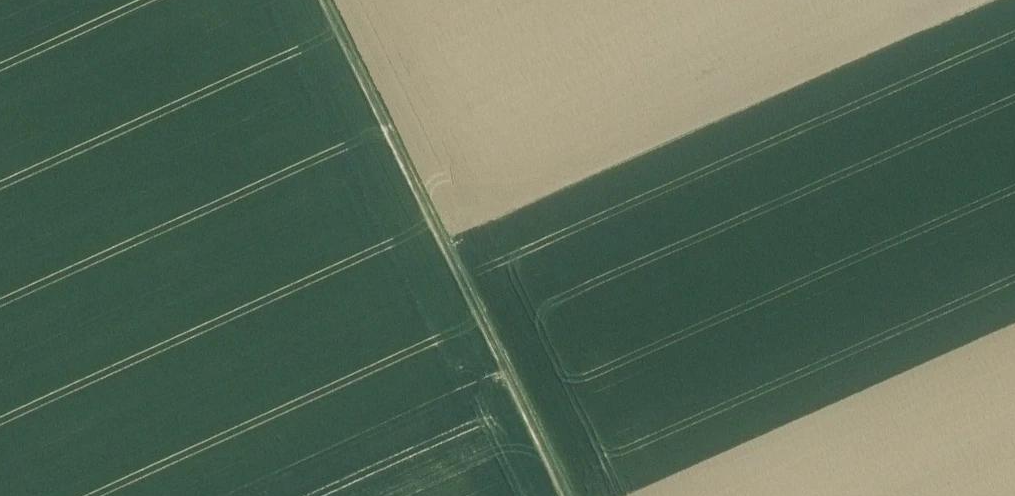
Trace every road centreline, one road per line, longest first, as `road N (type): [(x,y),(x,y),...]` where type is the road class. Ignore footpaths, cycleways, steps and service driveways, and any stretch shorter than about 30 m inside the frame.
road 1 (track): [(332,0),(576,495)]

